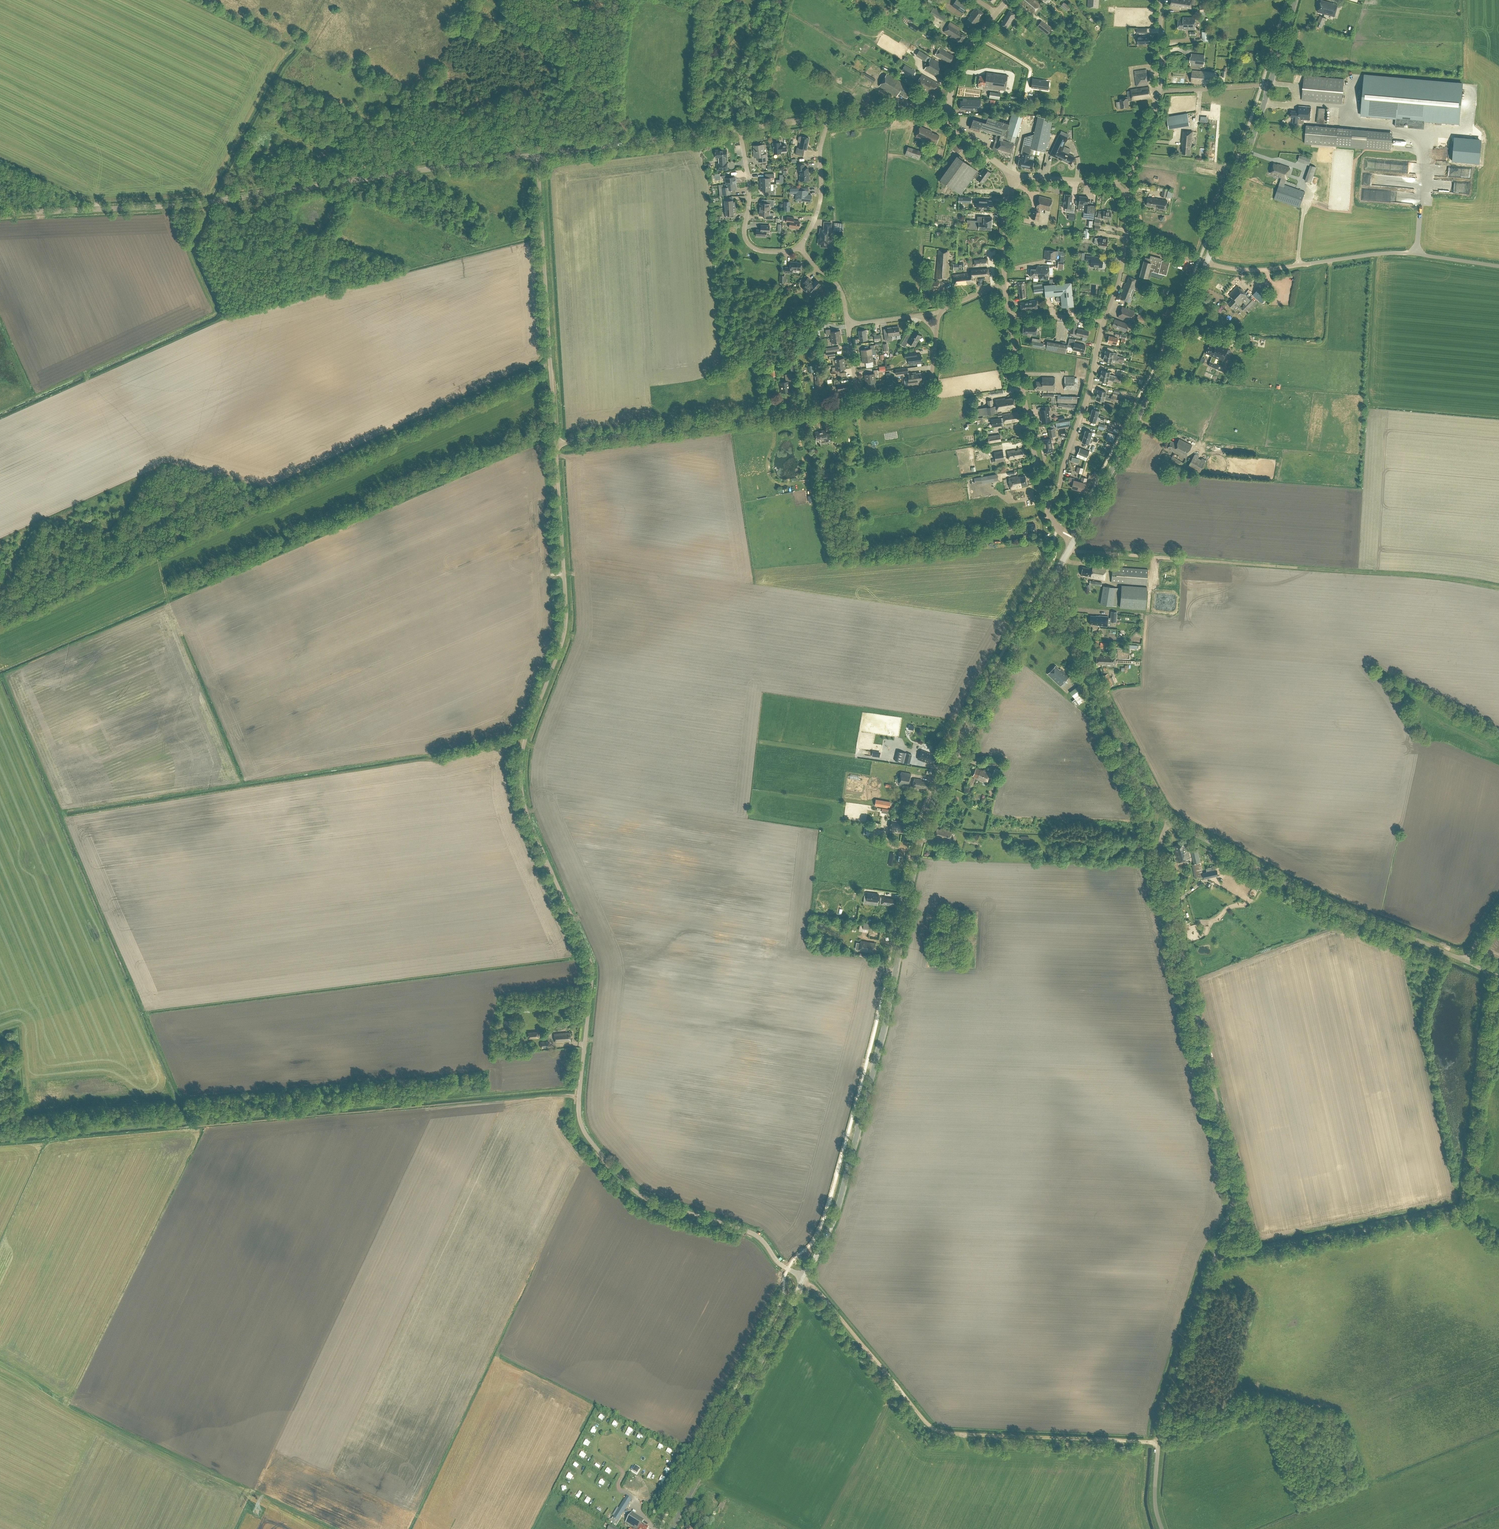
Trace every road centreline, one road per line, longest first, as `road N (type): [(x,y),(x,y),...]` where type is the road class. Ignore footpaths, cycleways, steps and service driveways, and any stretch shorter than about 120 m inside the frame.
road 1 (unclassified): [(805,1278),(753,1233),(643,1197),(579,1119),(591,963),(525,809),(521,770),(567,614),(555,444)]
road 2 (primary): [(805,1278),(847,1172),(921,834),(950,763),(1054,575)]
road 3 (unclassified): [(1162,1528),(1155,1503),(1163,1415),(1235,1189),(1160,853),(1169,820)]
road 4 (track): [(580,1086),(0,1136)]
road 5 (tertiary): [(0,213),(190,204),(538,156)]
road 6 (track): [(1214,1259),(1460,1206),(1489,972)]
road 7 (track): [(0,686),(180,1120)]
road 8 (track): [(1158,1443),(939,1432),(805,1278)]
road 9 (unclassified): [(1466,961),(1315,898),(1169,820)]
road 10 (primary): [(1074,540),(1206,263)]
road 11 (unclassified): [(555,444),(858,403)]
road 12 (unclassified): [(1498,266),(1399,252),(1269,269),(1206,263)]
road 13 (unclassified): [(555,444),(538,156)]
road 14 (primary): [(671,1528),(805,1278)]
road 15 (unclassified): [(1169,820),(1085,669),(1054,575)]
road 16 (track): [(1069,549),(1295,568)]
road 17 (track): [(636,142),(558,48),(479,0)]
road 18 (tertiary): [(538,156),(740,129)]
road 19 (residential): [(1044,500),(1060,485),(1104,320)]
road 20 (tertiary): [(1044,500),(1008,314)]
road 21 (primary): [(1206,263),(1269,86)]
road 22 (residential): [(800,247),(763,252),(746,241),(740,129)]
road 23 (track): [(690,136),(692,0)]
road 24 (residential): [(800,247),(819,208),(826,118)]
road 25 (unclassified): [(858,403),(927,392),(936,331)]
road 26 (tertiary): [(826,118),(949,105)]

